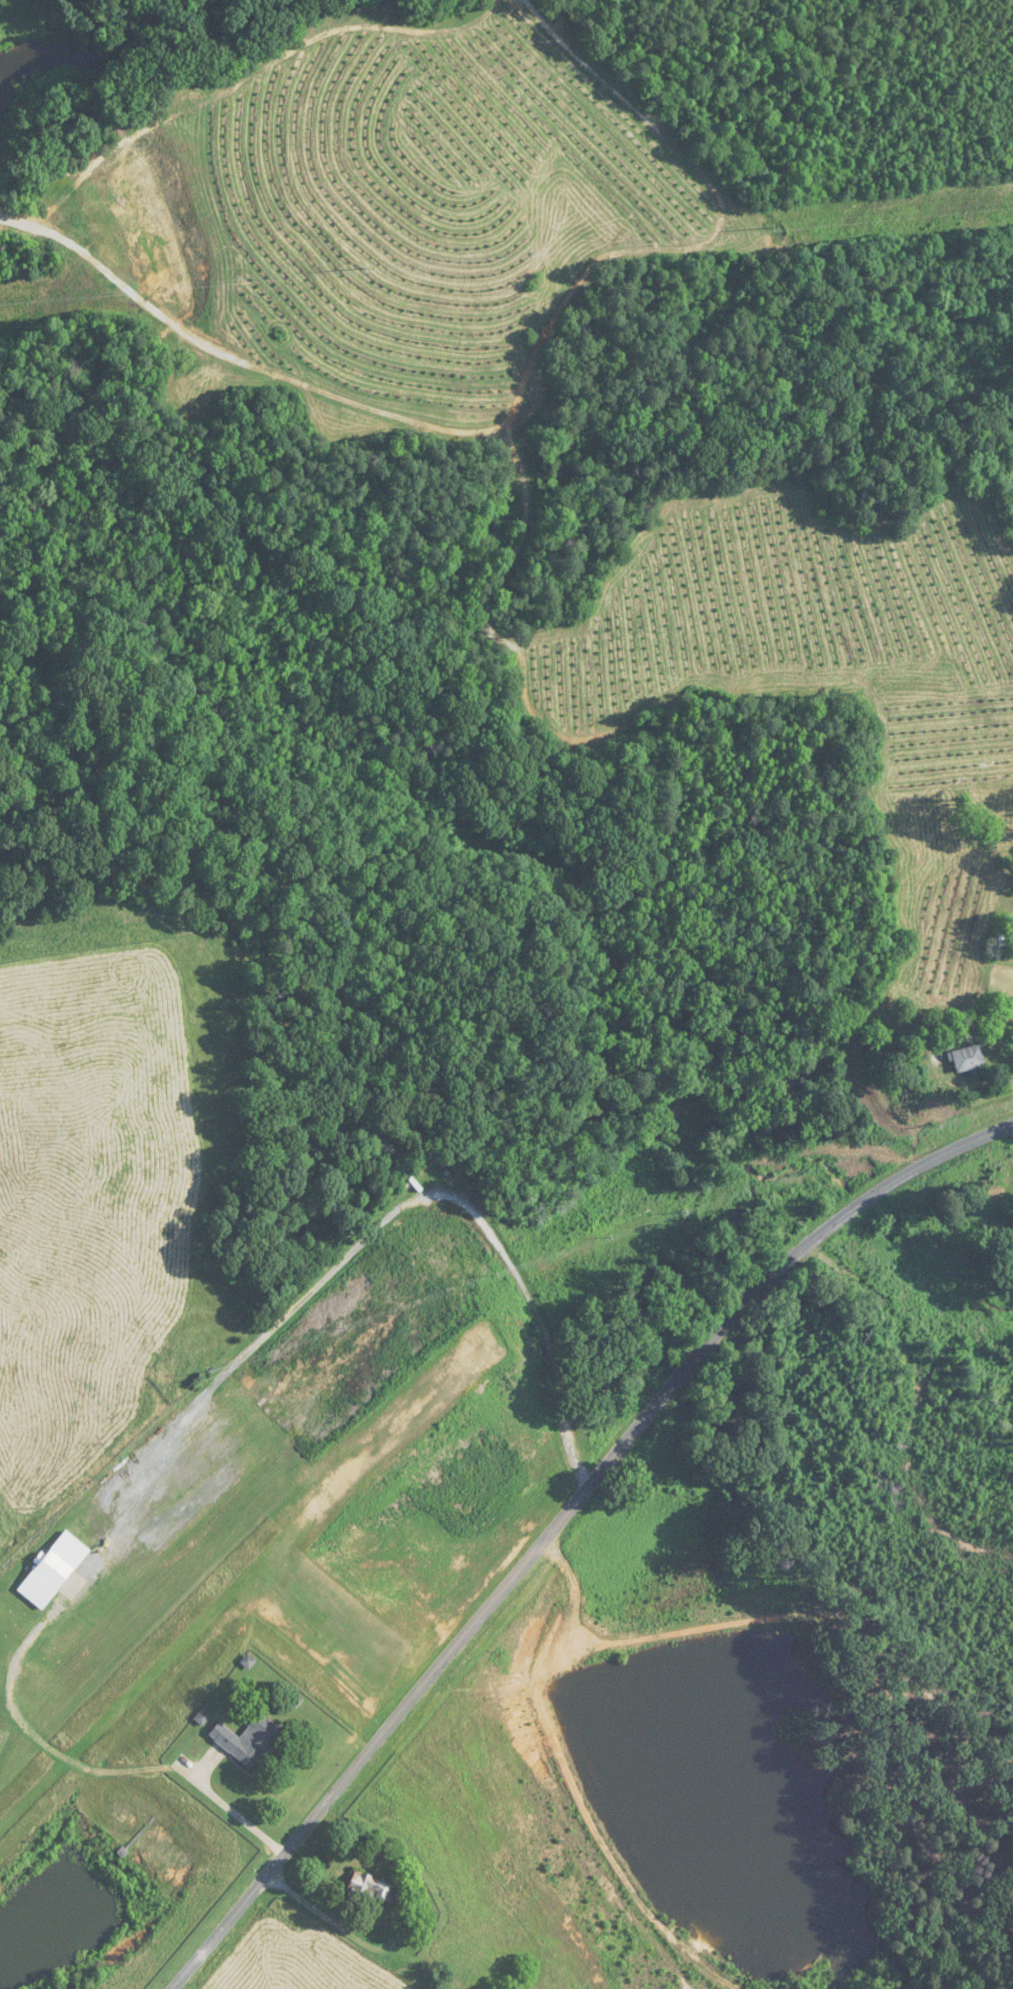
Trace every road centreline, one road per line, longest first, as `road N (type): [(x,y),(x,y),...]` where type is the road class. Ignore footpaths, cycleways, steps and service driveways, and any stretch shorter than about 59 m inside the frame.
road 1 (tertiary): [(178,1988),(724,1330),(868,1202),(1012,1129)]

